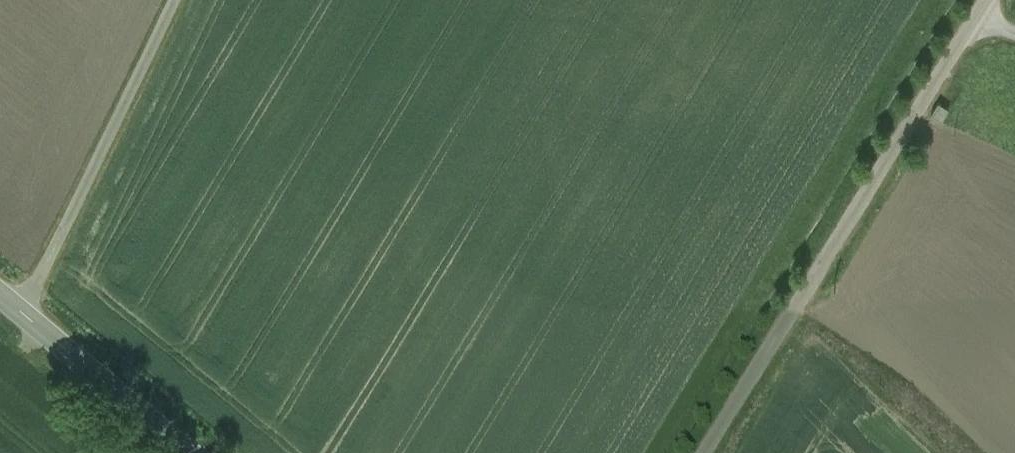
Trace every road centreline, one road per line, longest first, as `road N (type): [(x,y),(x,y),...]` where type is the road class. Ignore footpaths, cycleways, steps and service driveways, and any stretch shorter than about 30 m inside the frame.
road 1 (unclassified): [(990,0),(708,452)]
road 2 (tertiary): [(0,295),(190,452)]

